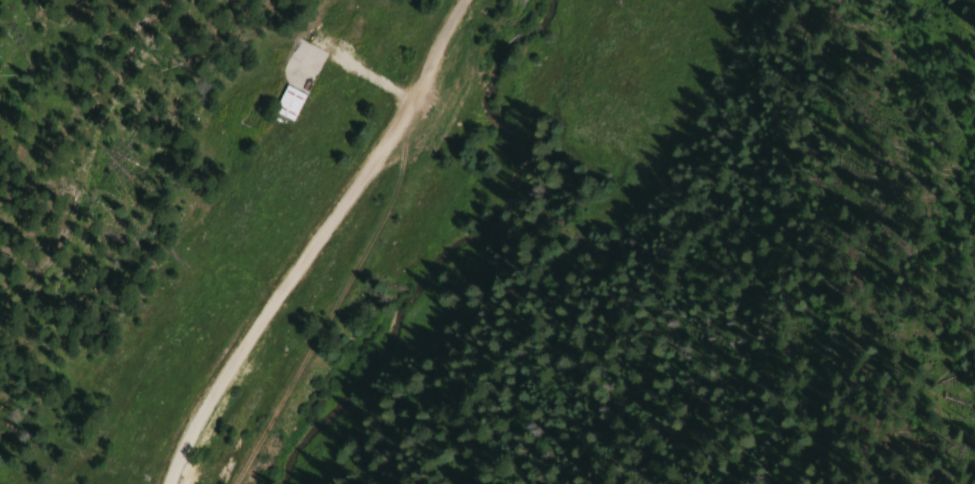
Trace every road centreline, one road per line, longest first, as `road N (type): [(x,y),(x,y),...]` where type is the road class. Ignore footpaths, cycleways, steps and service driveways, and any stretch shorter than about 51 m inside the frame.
road 1 (residential): [(179,483),(220,397),(422,100),(475,0)]

